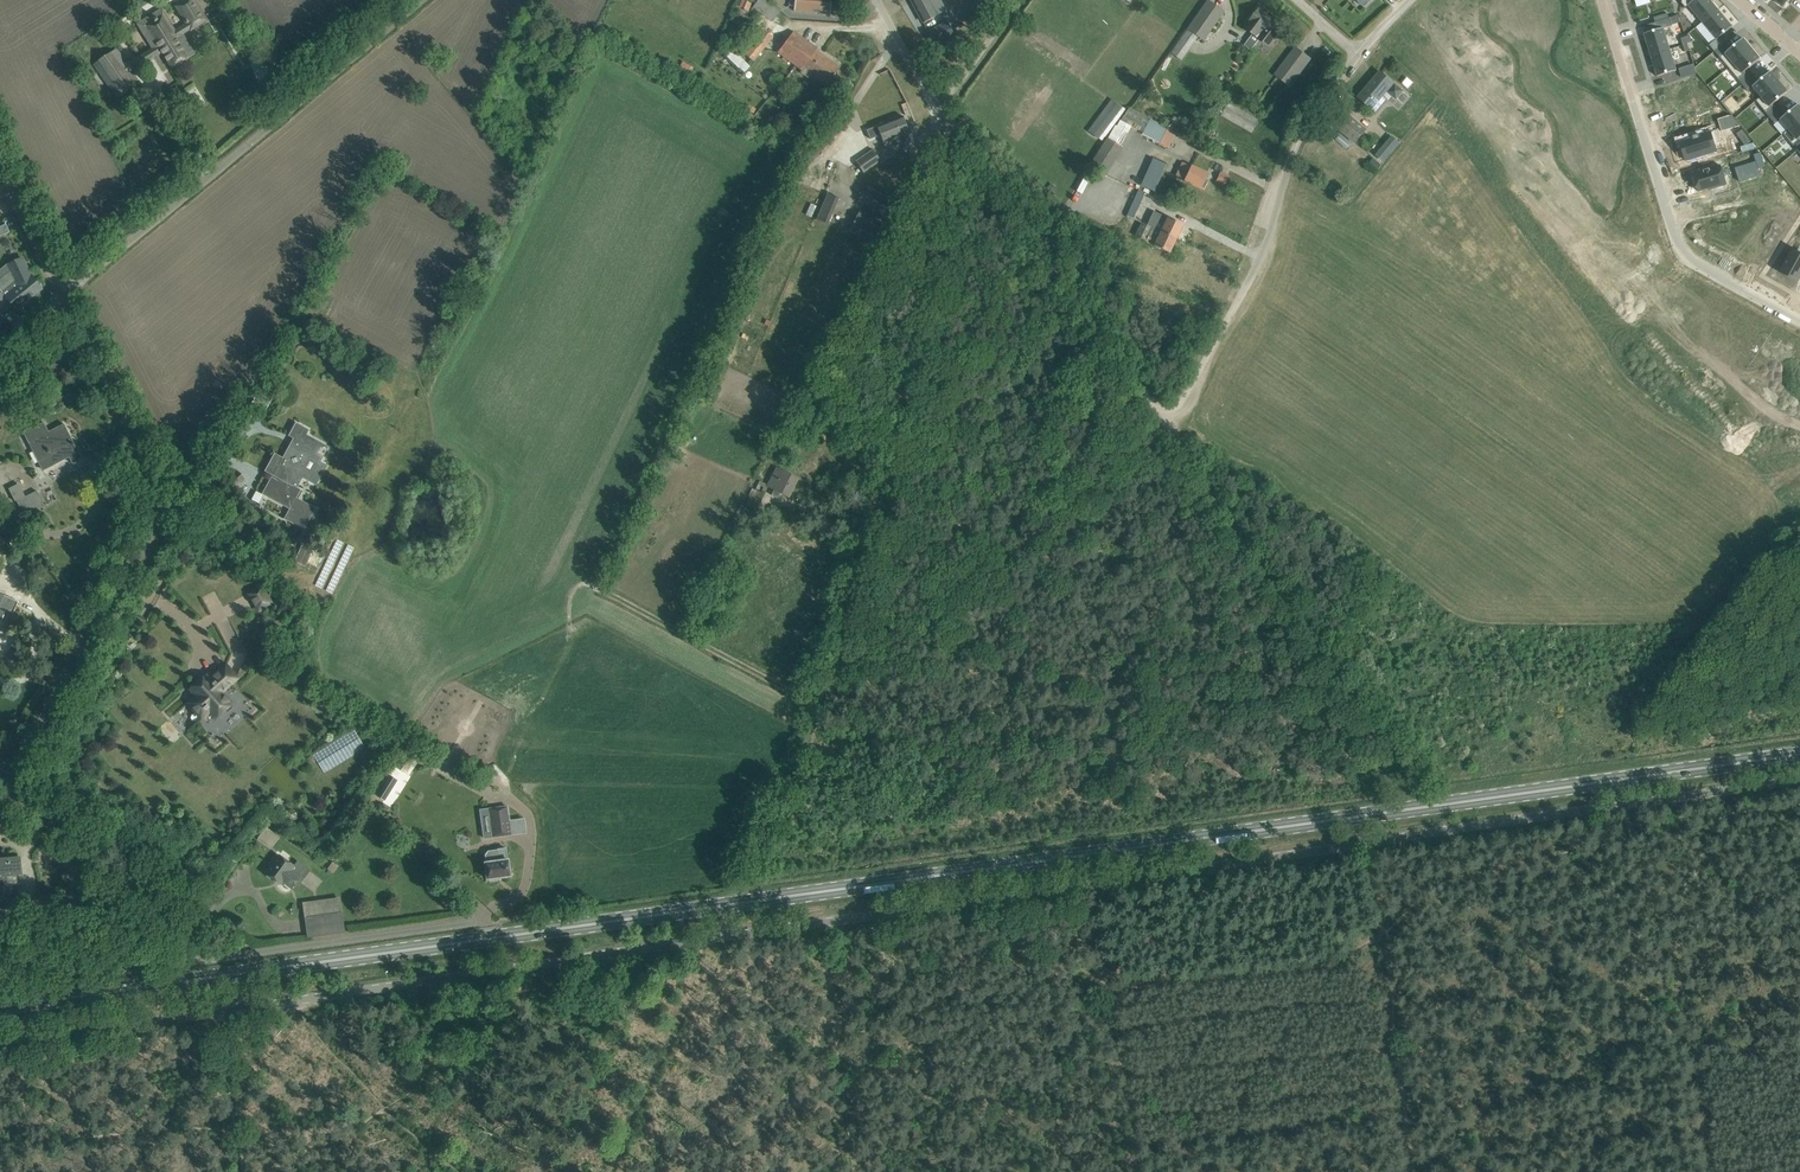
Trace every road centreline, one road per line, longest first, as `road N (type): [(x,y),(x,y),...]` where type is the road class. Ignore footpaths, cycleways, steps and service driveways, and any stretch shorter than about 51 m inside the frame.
road 1 (unclassified): [(0,1039),(1799,781)]
road 2 (primary): [(0,1007),(1799,758)]
road 3 (unclassified): [(2,782),(160,521),(165,497),(63,295)]
road 4 (unclassified): [(63,295),(420,0)]
road 5 (unclassified): [(1166,424),(1253,267),(1317,108),(1359,54)]
road 6 (residential): [(1799,321),(1682,259),(1603,0)]
road 7 (unclassified): [(1166,424),(946,96)]
road 8 (residential): [(205,959),(485,920)]
road 9 (unclassified): [(205,959),(192,955),(170,916),(2,782)]
road 10 (unclassified): [(946,96),(924,254)]
road 11 (unclassified): [(63,295),(0,170)]

